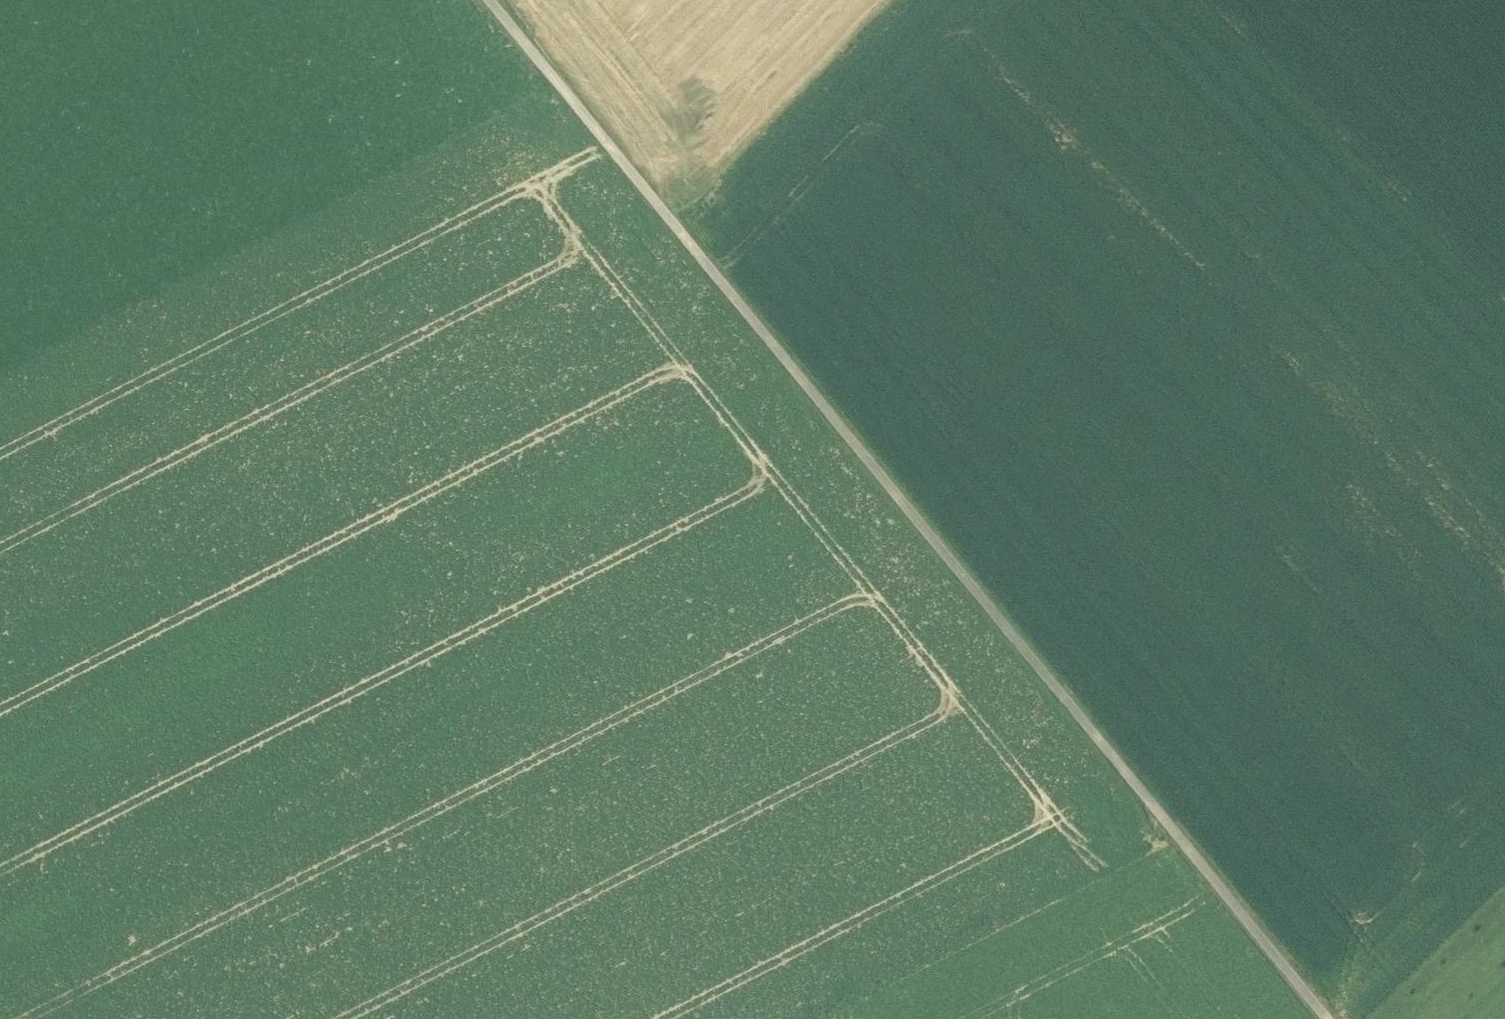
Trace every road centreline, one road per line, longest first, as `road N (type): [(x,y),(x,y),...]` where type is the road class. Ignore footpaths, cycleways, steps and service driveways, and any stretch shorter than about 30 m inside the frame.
road 1 (track): [(495,0),(1335,1018)]

